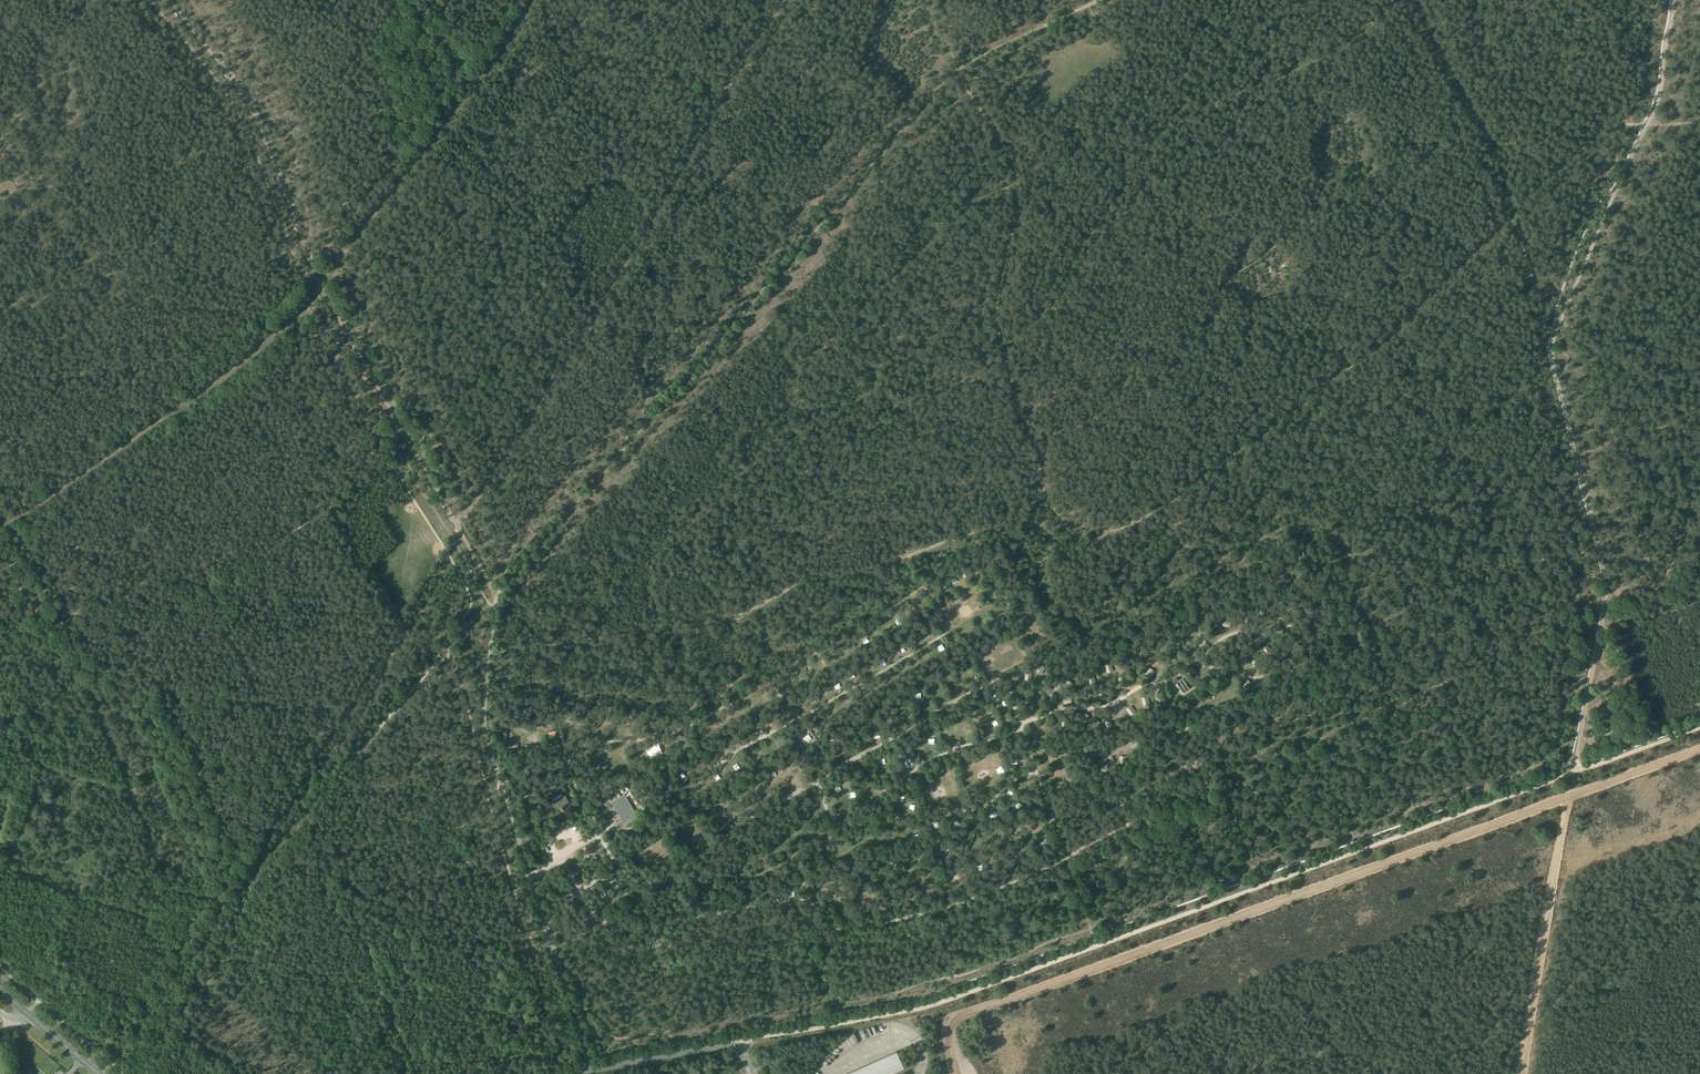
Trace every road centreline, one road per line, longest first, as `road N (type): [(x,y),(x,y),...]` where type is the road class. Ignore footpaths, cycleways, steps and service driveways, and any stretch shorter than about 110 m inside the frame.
road 1 (track): [(1513,213),(1372,349),(1137,521),(1041,558),(1027,556),(1022,538),(964,539),(865,571),(798,582),(747,614),(491,654)]
road 2 (track): [(739,1042),(938,1003),(1574,773)]
road 3 (track): [(499,597),(956,69),(1090,0)]
road 4 (track): [(949,1073),(946,1032),(967,1011),(1699,749)]
road 5 (track): [(956,69),(1017,176),(997,317),(1043,495),(1059,513),(1111,530)]
road 6 (track): [(1258,676),(1191,667),(1108,706),(1055,711),(901,777),(882,794),(879,821),(832,824)]
road 7 (track): [(448,651),(142,997)]
road 8 (track): [(598,832),(633,829),(735,753),(946,633),(923,585)]
road 9 (track): [(785,727),(833,830),(810,856),(804,887),(792,899),(693,908),(678,882),(635,875),(598,832)]
road 10 (track): [(667,876),(743,822),(1025,662)]
road 11 (track): [(451,559),(427,605),(405,625),(370,700),(317,755),(320,776),(266,838),(253,871)]
road 12 (track): [(1023,415),(1047,406),(1234,278),(1332,200)]
road 13 (track): [(534,0),(320,286)]
road 14 (track): [(598,832),(570,775),(575,751),(672,733),(764,683),(788,712),(785,727)]
road 15 (track): [(320,286),(251,107),(167,0)]
road 16 (unclassified): [(589,1070),(507,796)]
road 17 (track): [(6,526),(77,651),(126,780)]
road 18 (track): [(1567,797),(1521,1073)]
road 19 (track): [(320,286),(458,527)]
road 20 (track): [(0,857),(24,877),(195,937)]
road 21 (track): [(764,683),(923,585)]
road 22 (track): [(1053,821),(1002,675)]
road 23 (unclassified): [(589,1070),(739,1042)]
road 24 (track): [(507,796),(485,729),(491,654)]
road 25 (track): [(1574,773),(1699,728)]
road 26 (track): [(1551,338),(1513,213)]

